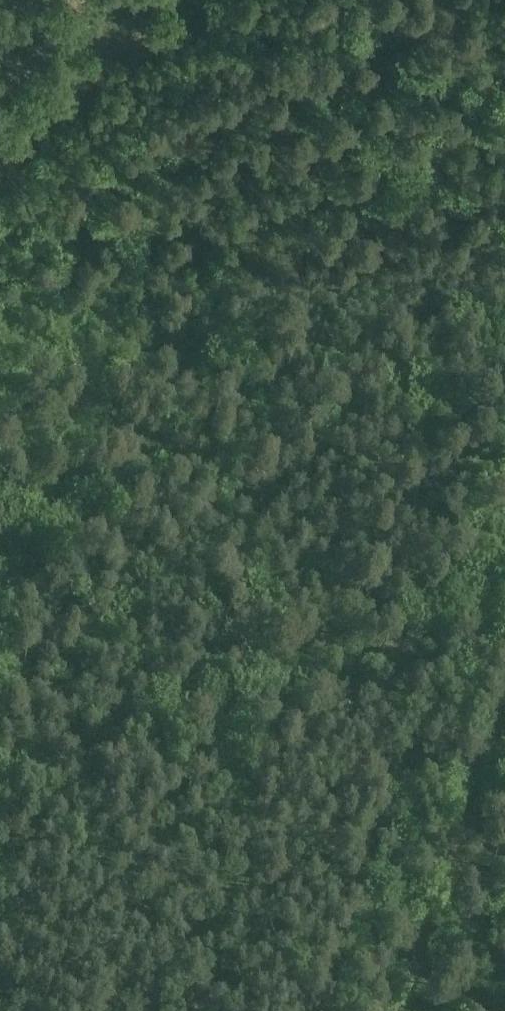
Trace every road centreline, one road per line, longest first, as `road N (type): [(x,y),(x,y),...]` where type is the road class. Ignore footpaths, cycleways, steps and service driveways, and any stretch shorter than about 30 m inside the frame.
road 1 (track): [(0,104),(138,0)]

